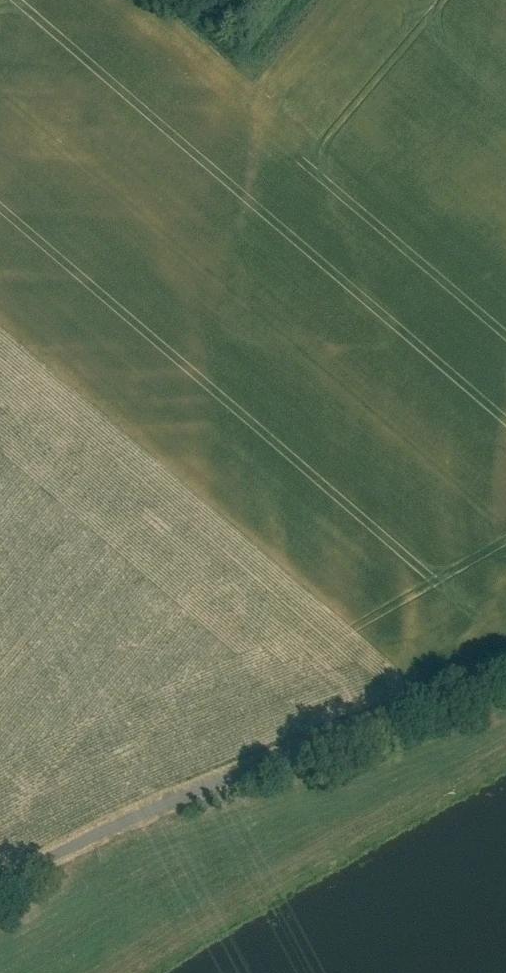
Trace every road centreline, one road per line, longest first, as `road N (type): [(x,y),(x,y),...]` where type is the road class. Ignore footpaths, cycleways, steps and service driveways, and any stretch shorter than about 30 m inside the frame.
road 1 (unclassified): [(0,887),(149,811),(505,667)]

